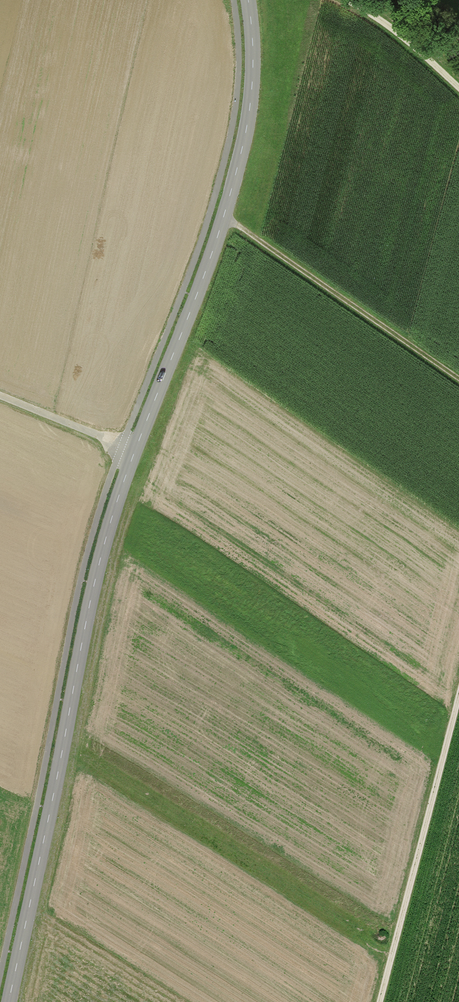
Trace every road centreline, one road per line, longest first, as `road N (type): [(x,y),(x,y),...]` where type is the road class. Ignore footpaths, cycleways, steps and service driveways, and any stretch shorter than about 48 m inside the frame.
road 1 (tertiary): [(249,0),(252,83),(242,146),(204,276),(104,541),(7,1001)]
road 2 (track): [(379,1001),(458,690)]
road 3 (track): [(210,212),(458,383)]
road 4 (track): [(458,91),(408,41),(347,0)]
road 5 (track): [(0,398),(134,448)]

